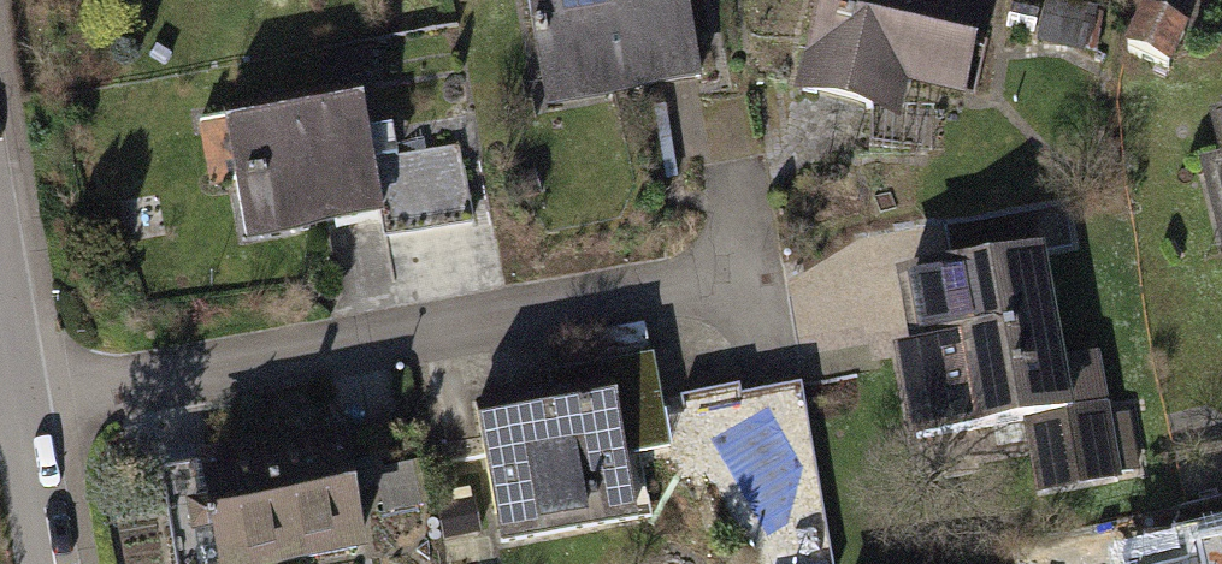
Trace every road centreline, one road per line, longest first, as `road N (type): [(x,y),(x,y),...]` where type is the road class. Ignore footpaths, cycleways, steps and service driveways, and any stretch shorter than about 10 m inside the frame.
road 1 (residential): [(20,399),(746,272)]
road 2 (residential): [(20,399),(50,563)]

